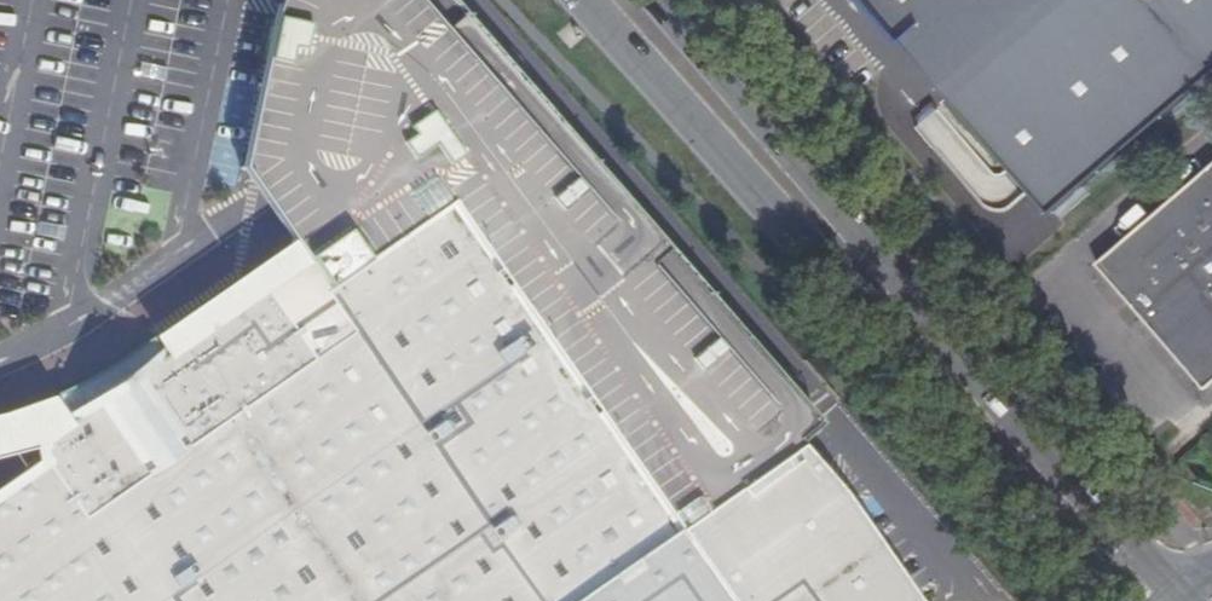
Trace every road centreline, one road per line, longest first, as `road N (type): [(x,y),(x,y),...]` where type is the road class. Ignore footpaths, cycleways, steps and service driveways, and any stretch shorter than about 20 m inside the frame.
road 1 (primary): [(573,0),(1115,600)]
road 2 (primary): [(1173,595),(667,0)]

